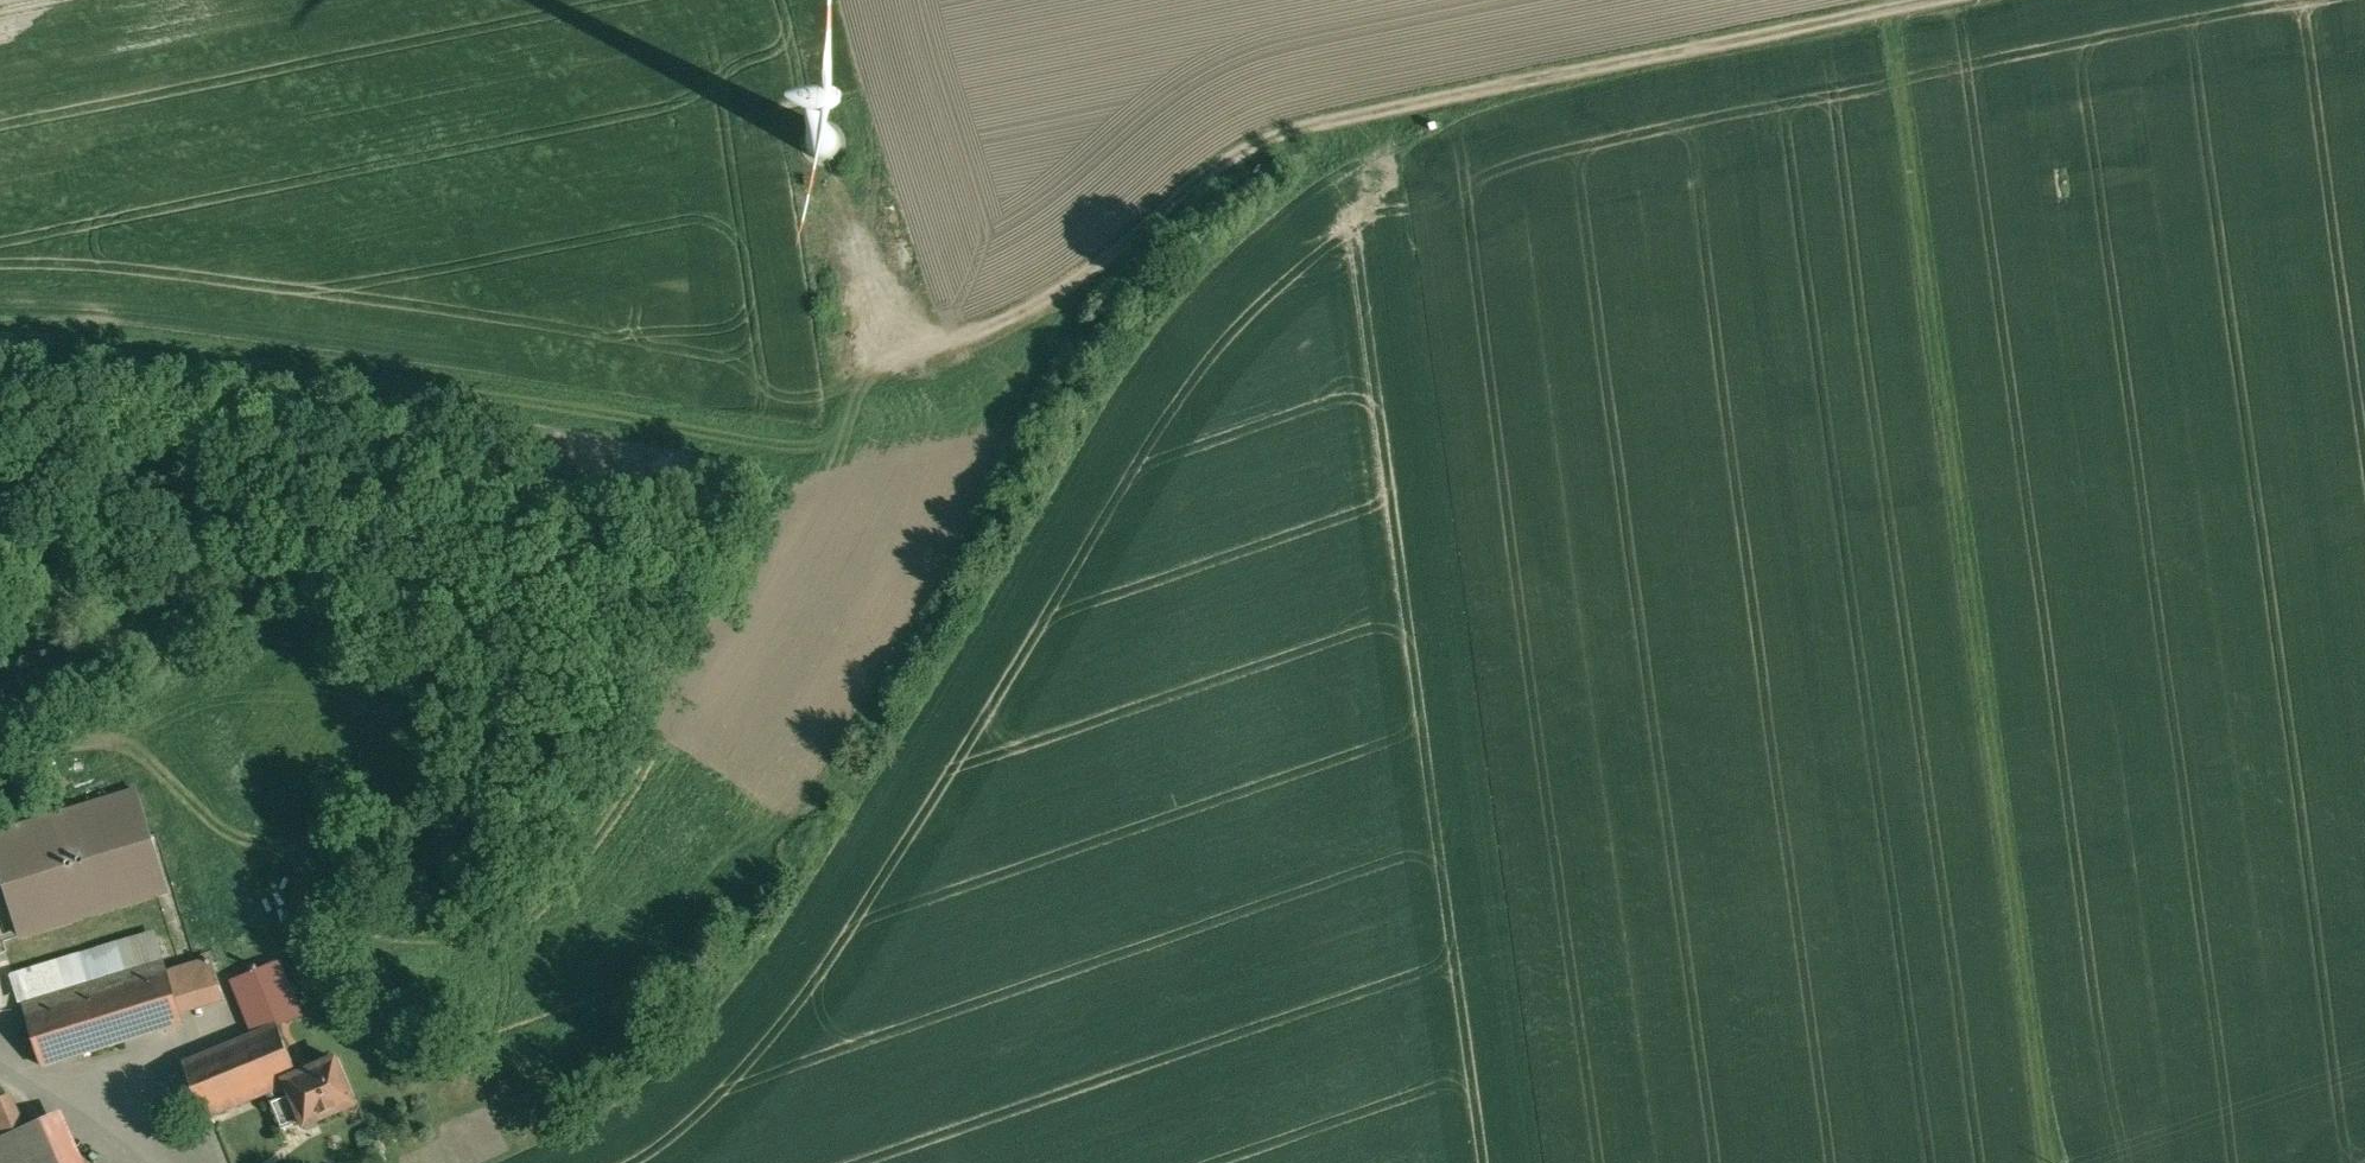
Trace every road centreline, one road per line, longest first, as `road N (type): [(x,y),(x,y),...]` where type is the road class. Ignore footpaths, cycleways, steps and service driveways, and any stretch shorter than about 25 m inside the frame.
road 1 (track): [(862,240),(943,362),(1068,307),(1296,143),(1994,0)]

